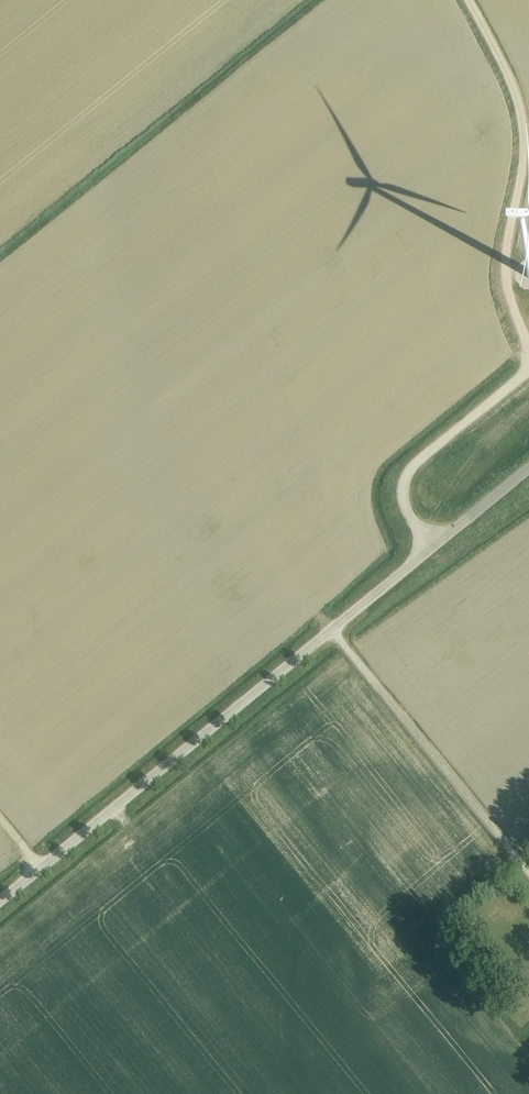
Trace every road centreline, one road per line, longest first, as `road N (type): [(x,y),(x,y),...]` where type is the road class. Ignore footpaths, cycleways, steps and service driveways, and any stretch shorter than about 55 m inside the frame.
road 1 (unclassified): [(0,901),(330,631)]
road 2 (track): [(528,342),(505,289),(504,262),(524,124),(515,89),(469,0)]
road 3 (unclassified): [(330,631),(528,873)]
road 4 (unclassified): [(432,546),(403,493),(411,466),(528,368)]
road 5 (unclassified): [(330,631),(432,546)]
road 6 (unclassified): [(432,546),(528,468)]

